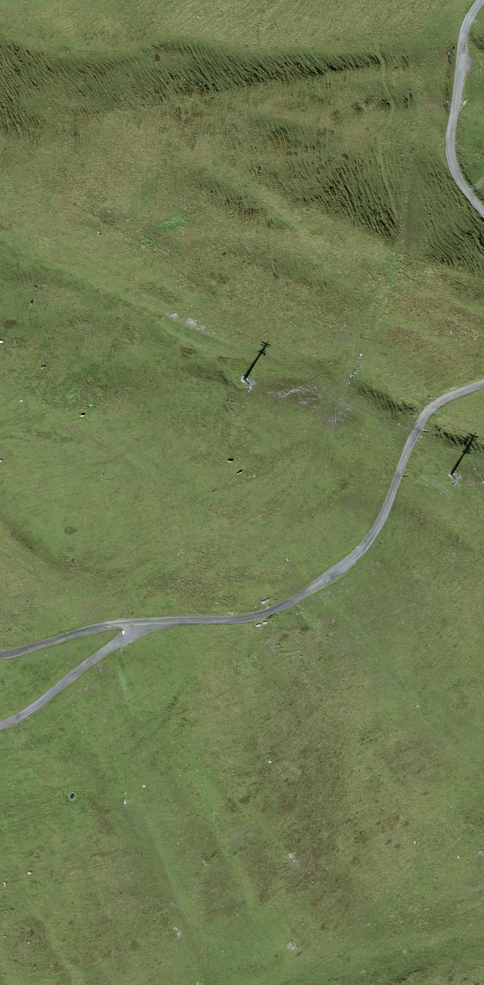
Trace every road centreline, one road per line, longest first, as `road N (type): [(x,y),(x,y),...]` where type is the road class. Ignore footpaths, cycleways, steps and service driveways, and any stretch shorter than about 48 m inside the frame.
road 1 (track): [(483,380),(426,410),(369,542),(322,582),(257,616),(139,623)]
road 2 (track): [(481,0),(464,28),(450,138),(452,164),(483,212)]
road 3 (track): [(139,623),(20,718),(0,723)]
road 4 (track): [(139,623),(0,657)]

